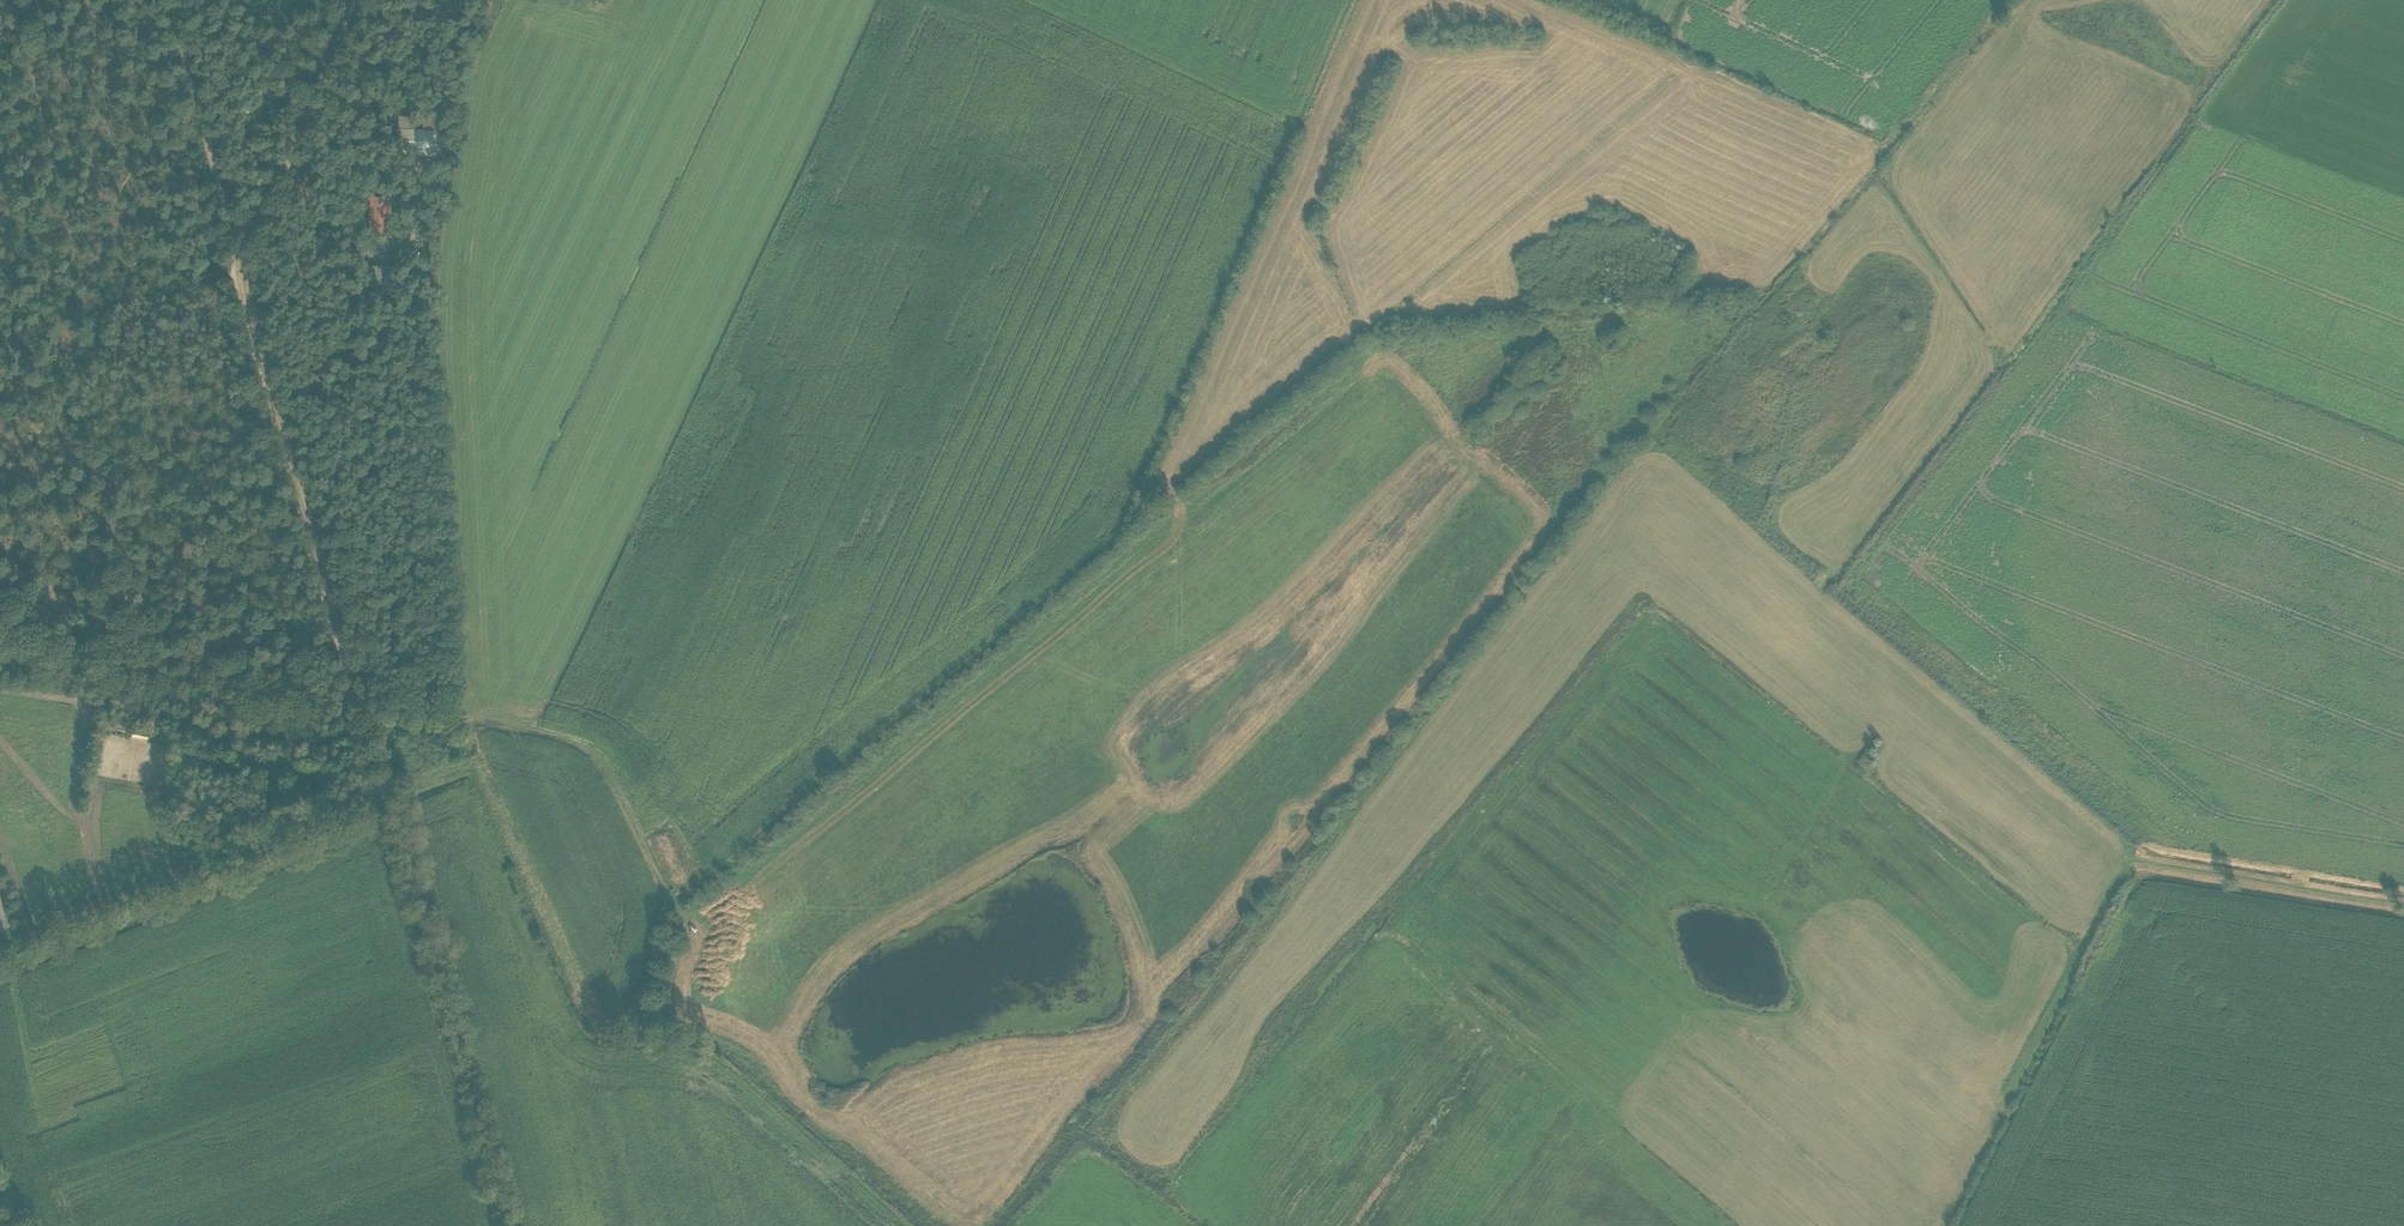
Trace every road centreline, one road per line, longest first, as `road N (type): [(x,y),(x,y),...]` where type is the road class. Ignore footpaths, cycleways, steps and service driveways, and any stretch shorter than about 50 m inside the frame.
road 1 (track): [(355,0),(243,277),(362,708)]
road 2 (unclassified): [(362,708),(0,658)]
road 3 (track): [(3,0),(69,267),(67,323)]
road 4 (track): [(0,397),(71,378),(67,323),(243,264)]
road 5 (track): [(2403,906),(2115,860)]
road 6 (track): [(168,0),(243,264)]

